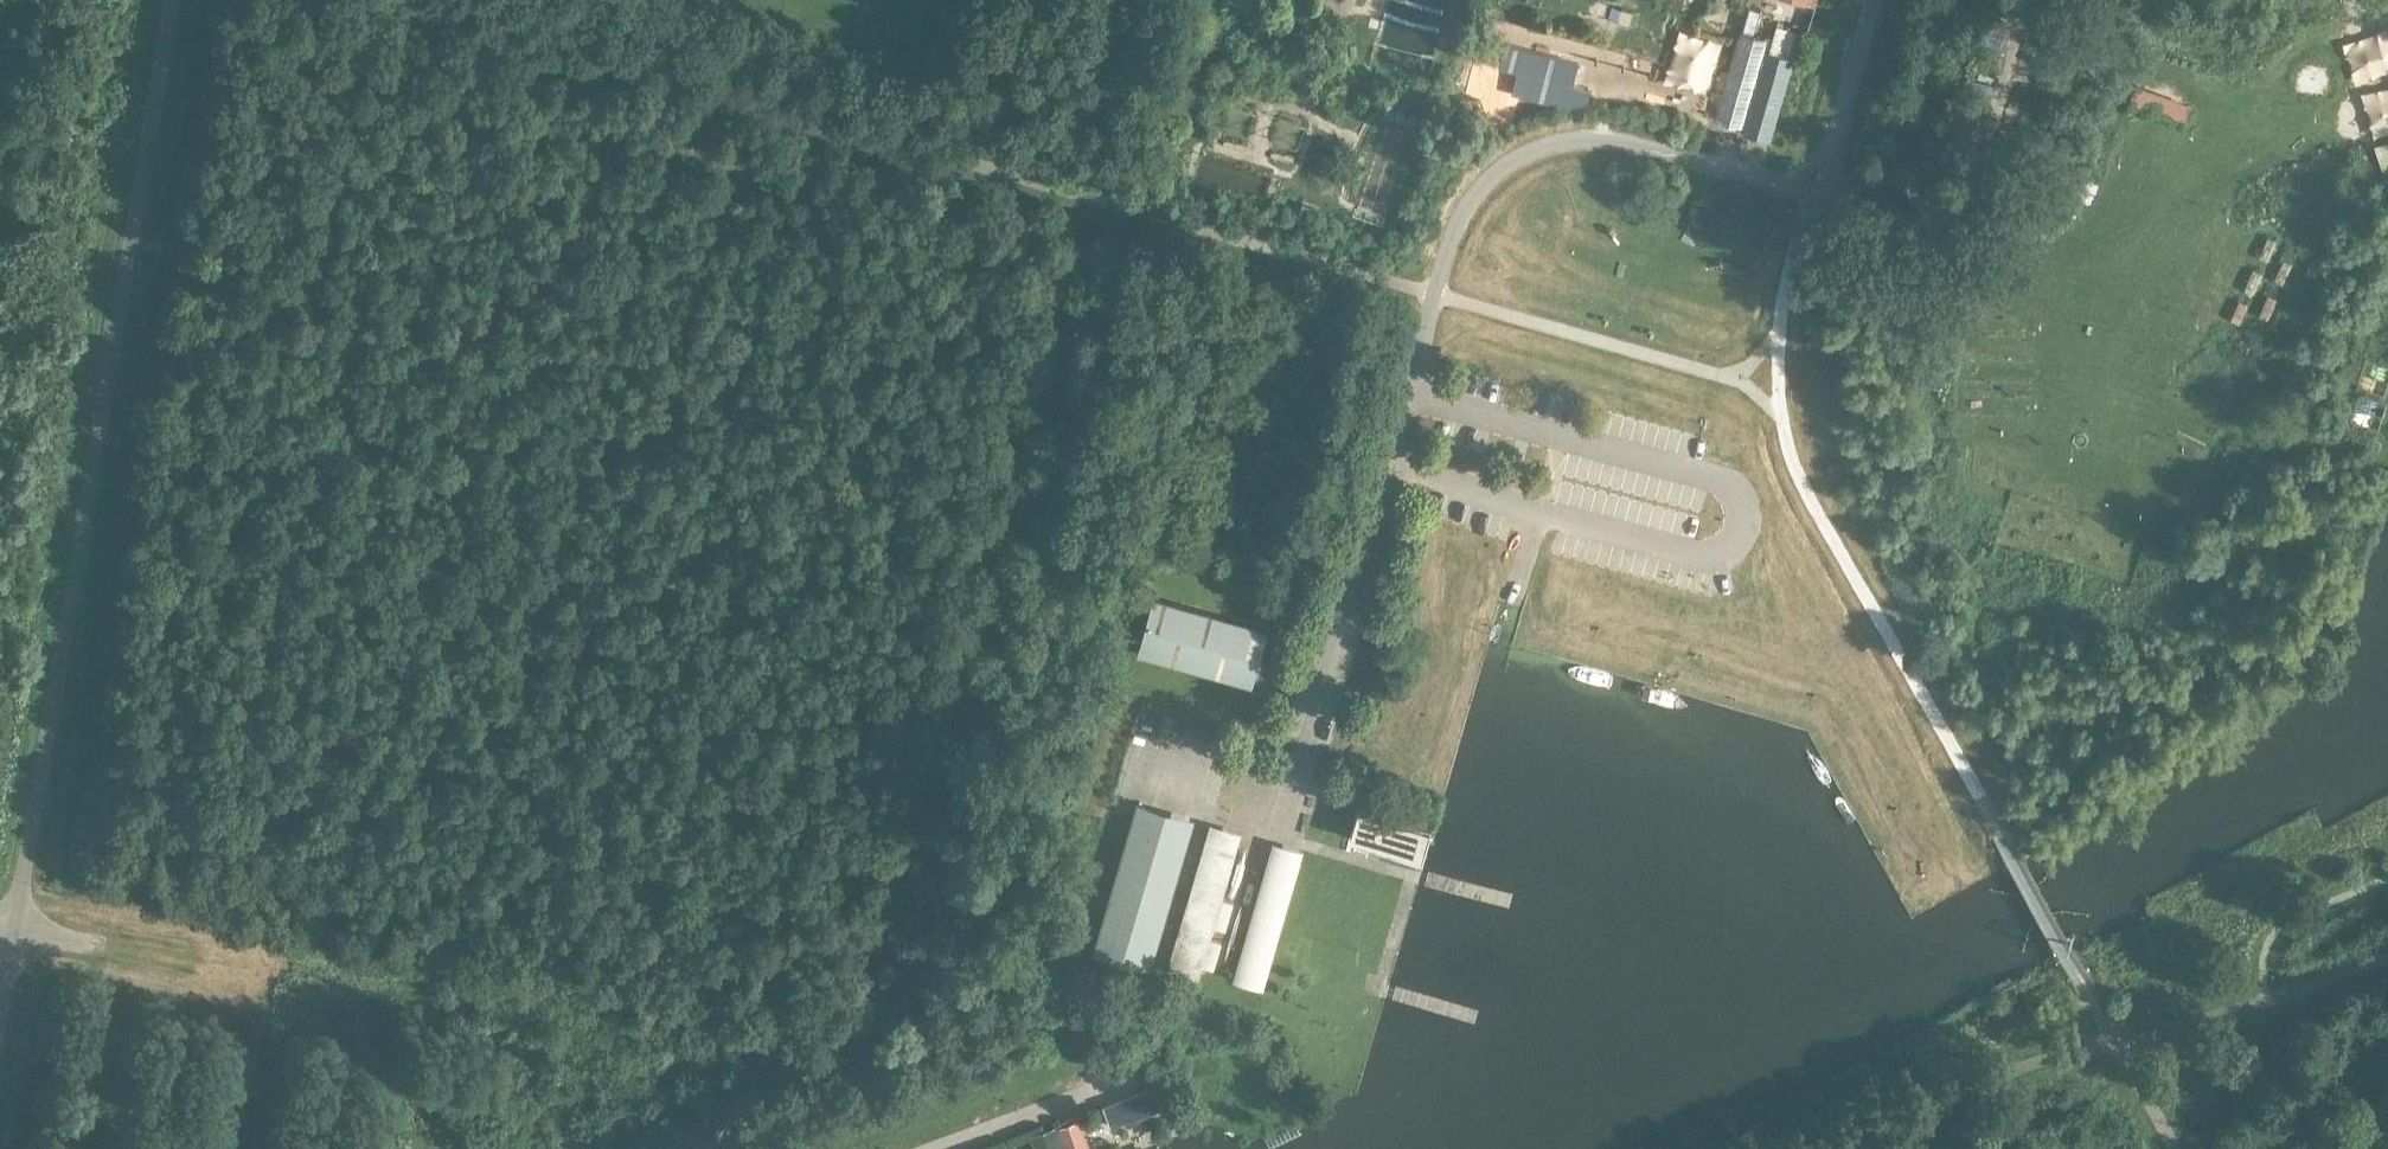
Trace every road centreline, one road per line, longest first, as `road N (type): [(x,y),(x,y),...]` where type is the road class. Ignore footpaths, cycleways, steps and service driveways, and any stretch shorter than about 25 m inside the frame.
road 1 (unclassified): [(1308,757),(1463,213),(1500,174),(1545,147),(1612,142),(1809,193),(1834,156),(1877,0)]
road 2 (unclassified): [(15,931),(176,0)]
road 3 (unclassified): [(938,1148),(1128,1079)]
road 4 (track): [(983,165),(1028,0)]

